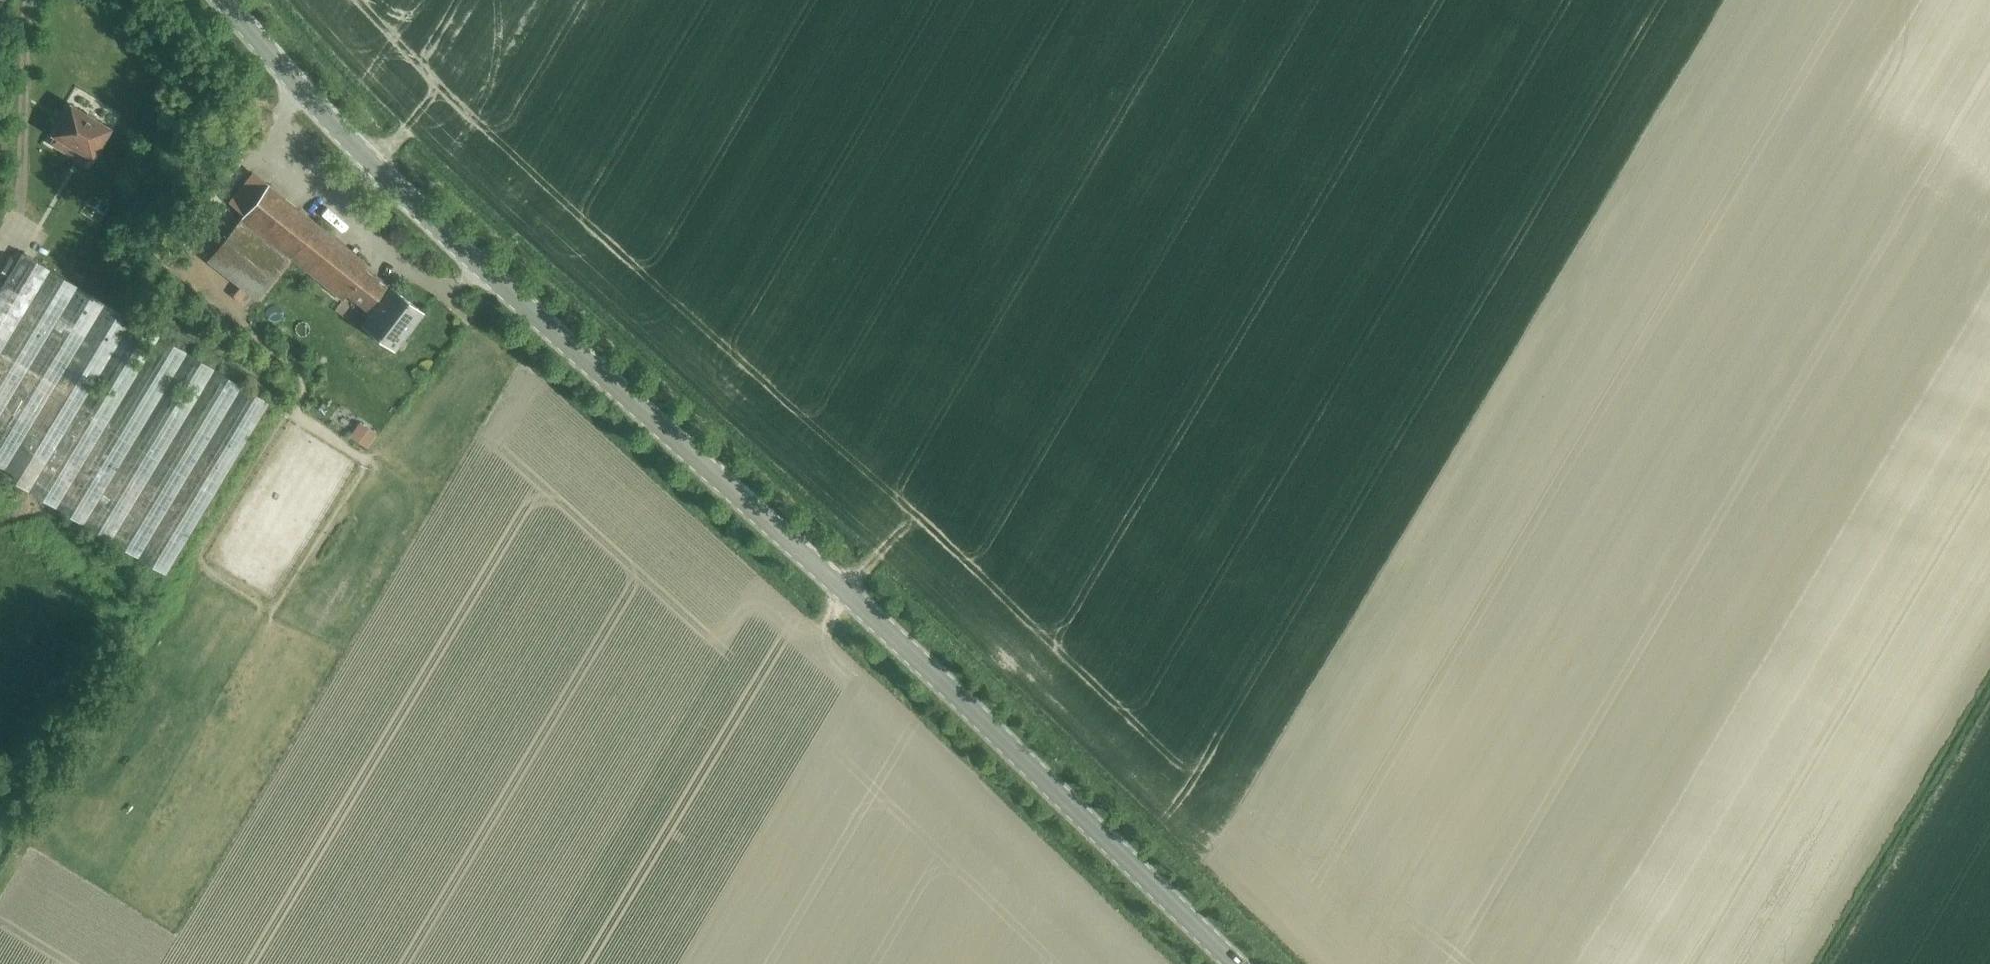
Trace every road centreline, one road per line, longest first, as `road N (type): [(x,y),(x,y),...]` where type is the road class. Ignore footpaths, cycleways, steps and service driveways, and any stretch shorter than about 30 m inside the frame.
road 1 (tertiary): [(1238,963),(1035,769),(490,276),(374,166),(225,0)]

